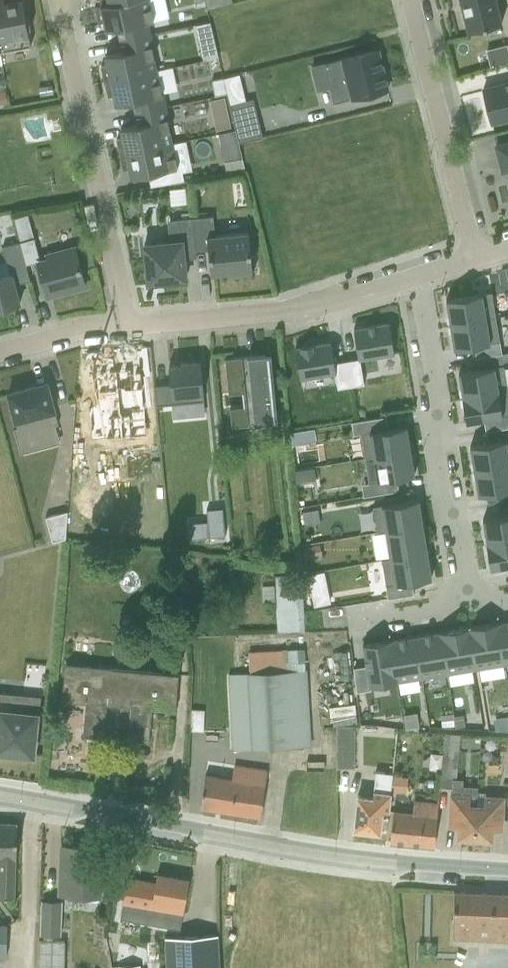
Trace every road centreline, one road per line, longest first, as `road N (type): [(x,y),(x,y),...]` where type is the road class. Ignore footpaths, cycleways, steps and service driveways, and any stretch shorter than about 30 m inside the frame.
road 1 (tertiary): [(507,874),(325,857),(0,797)]
road 2 (residential): [(58,0),(125,325)]
road 3 (residential): [(413,277),(466,602)]
road 4 (residential): [(413,277),(306,308),(125,325)]
road 5 (residential): [(474,258),(409,0)]
road 6 (track): [(29,801),(31,967)]
road 7 (residential): [(125,325),(0,352)]

